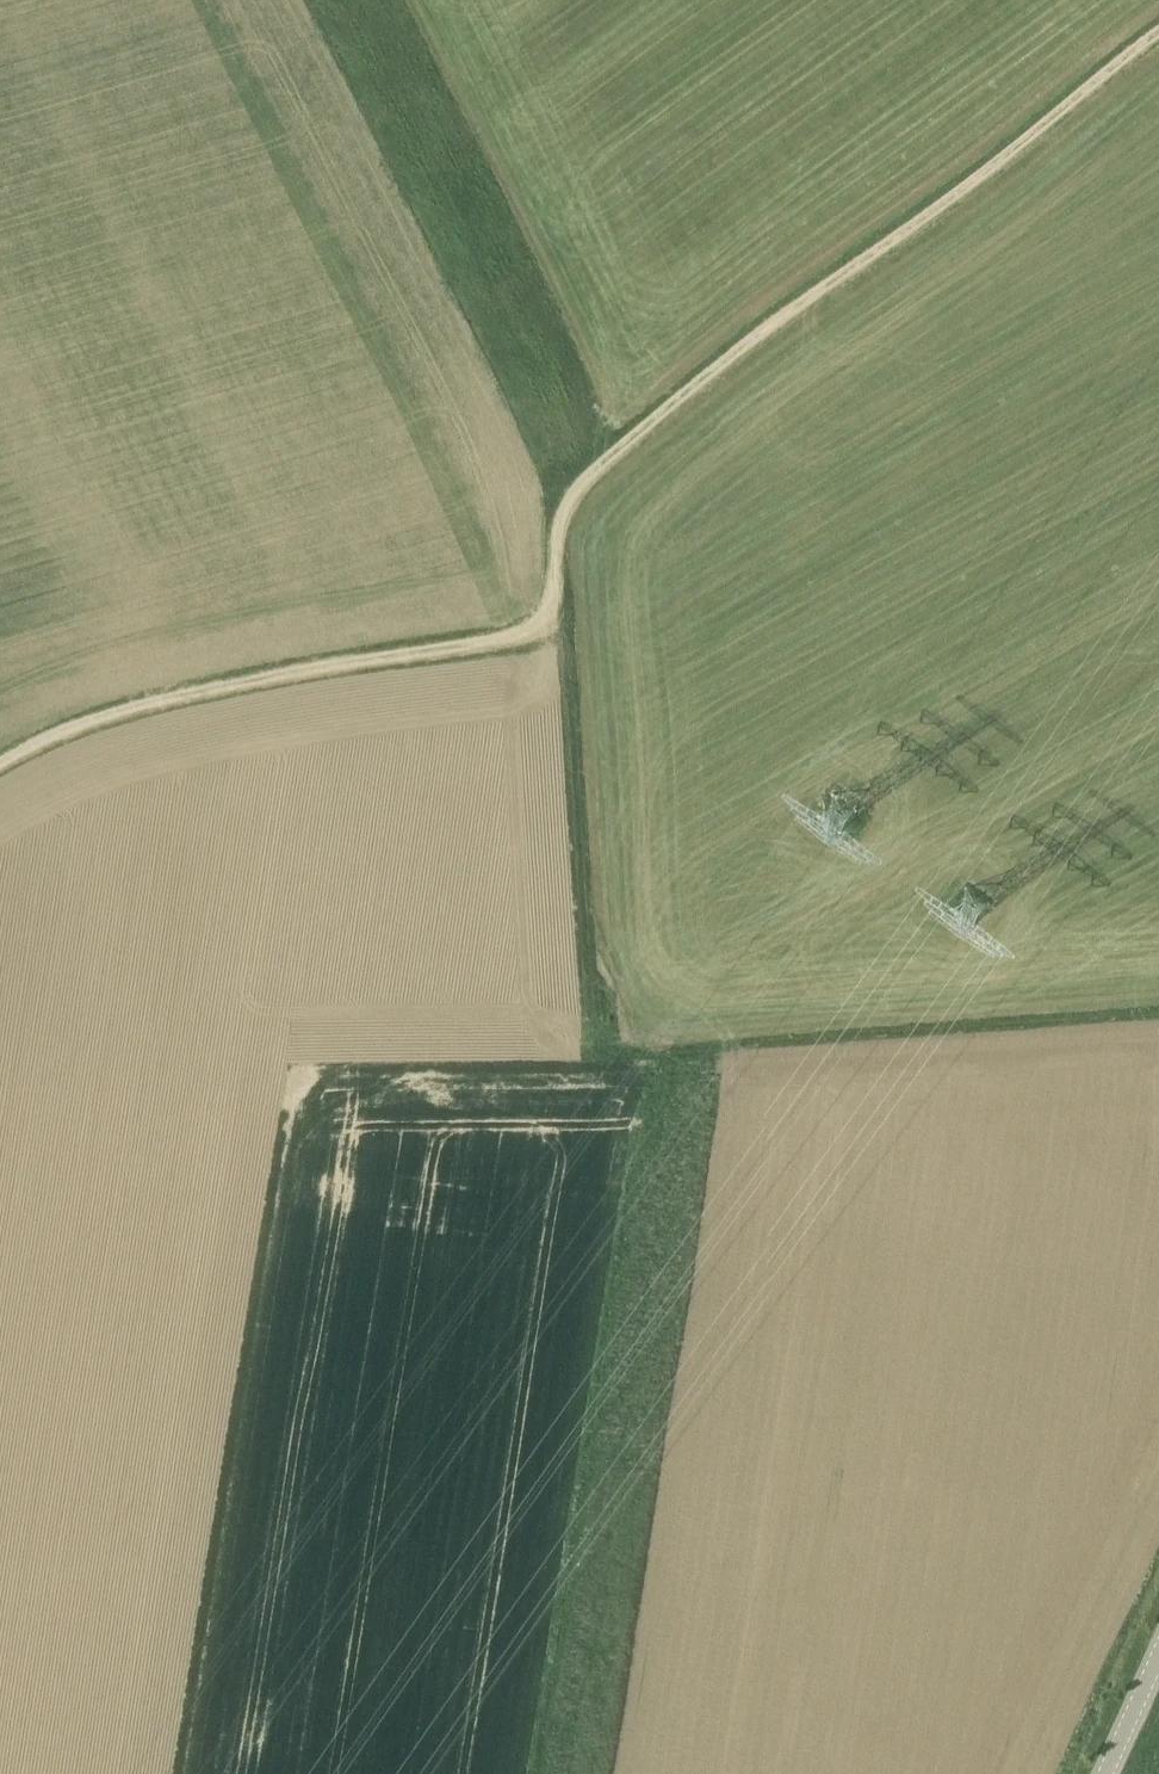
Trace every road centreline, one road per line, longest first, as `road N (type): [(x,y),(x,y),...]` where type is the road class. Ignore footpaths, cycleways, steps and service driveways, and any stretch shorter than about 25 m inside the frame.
road 1 (track): [(1158,37),(596,474),(563,515),(550,636),(156,702),(0,759)]
road 2 (residential): [(1107,1773),(1158,1659)]

